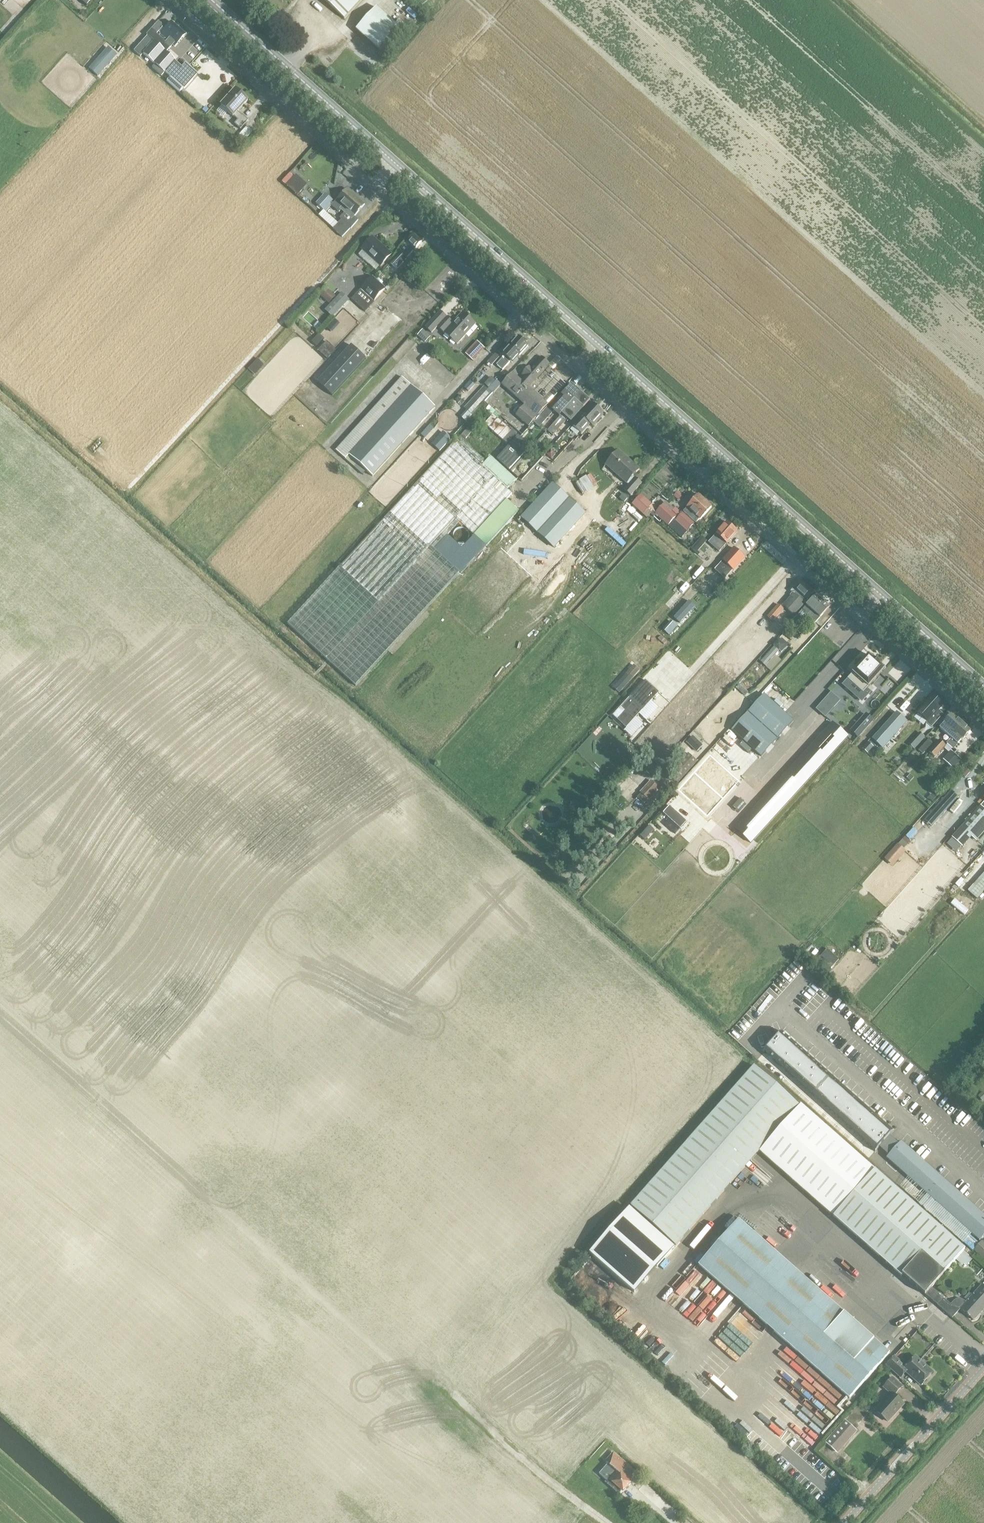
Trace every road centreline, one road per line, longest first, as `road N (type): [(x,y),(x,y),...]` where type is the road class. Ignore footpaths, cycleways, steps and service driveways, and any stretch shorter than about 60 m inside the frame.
road 1 (residential): [(373,187),(164,0)]
road 2 (secondary): [(597,342),(392,163)]
road 3 (residential): [(576,367),(373,187)]
road 4 (secondary): [(392,163),(210,0)]
road 5 (secondary): [(882,596),(723,454)]
road 6 (residential): [(861,620),(702,479)]
road 7 (unclassified): [(843,1522),(983,1366)]
road 8 (secondary): [(723,454),(597,342)]
road 9 (residential): [(702,479),(576,367)]
road 10 (residential): [(983,729),(861,620)]
road 11 (secondary): [(983,686),(882,596)]

